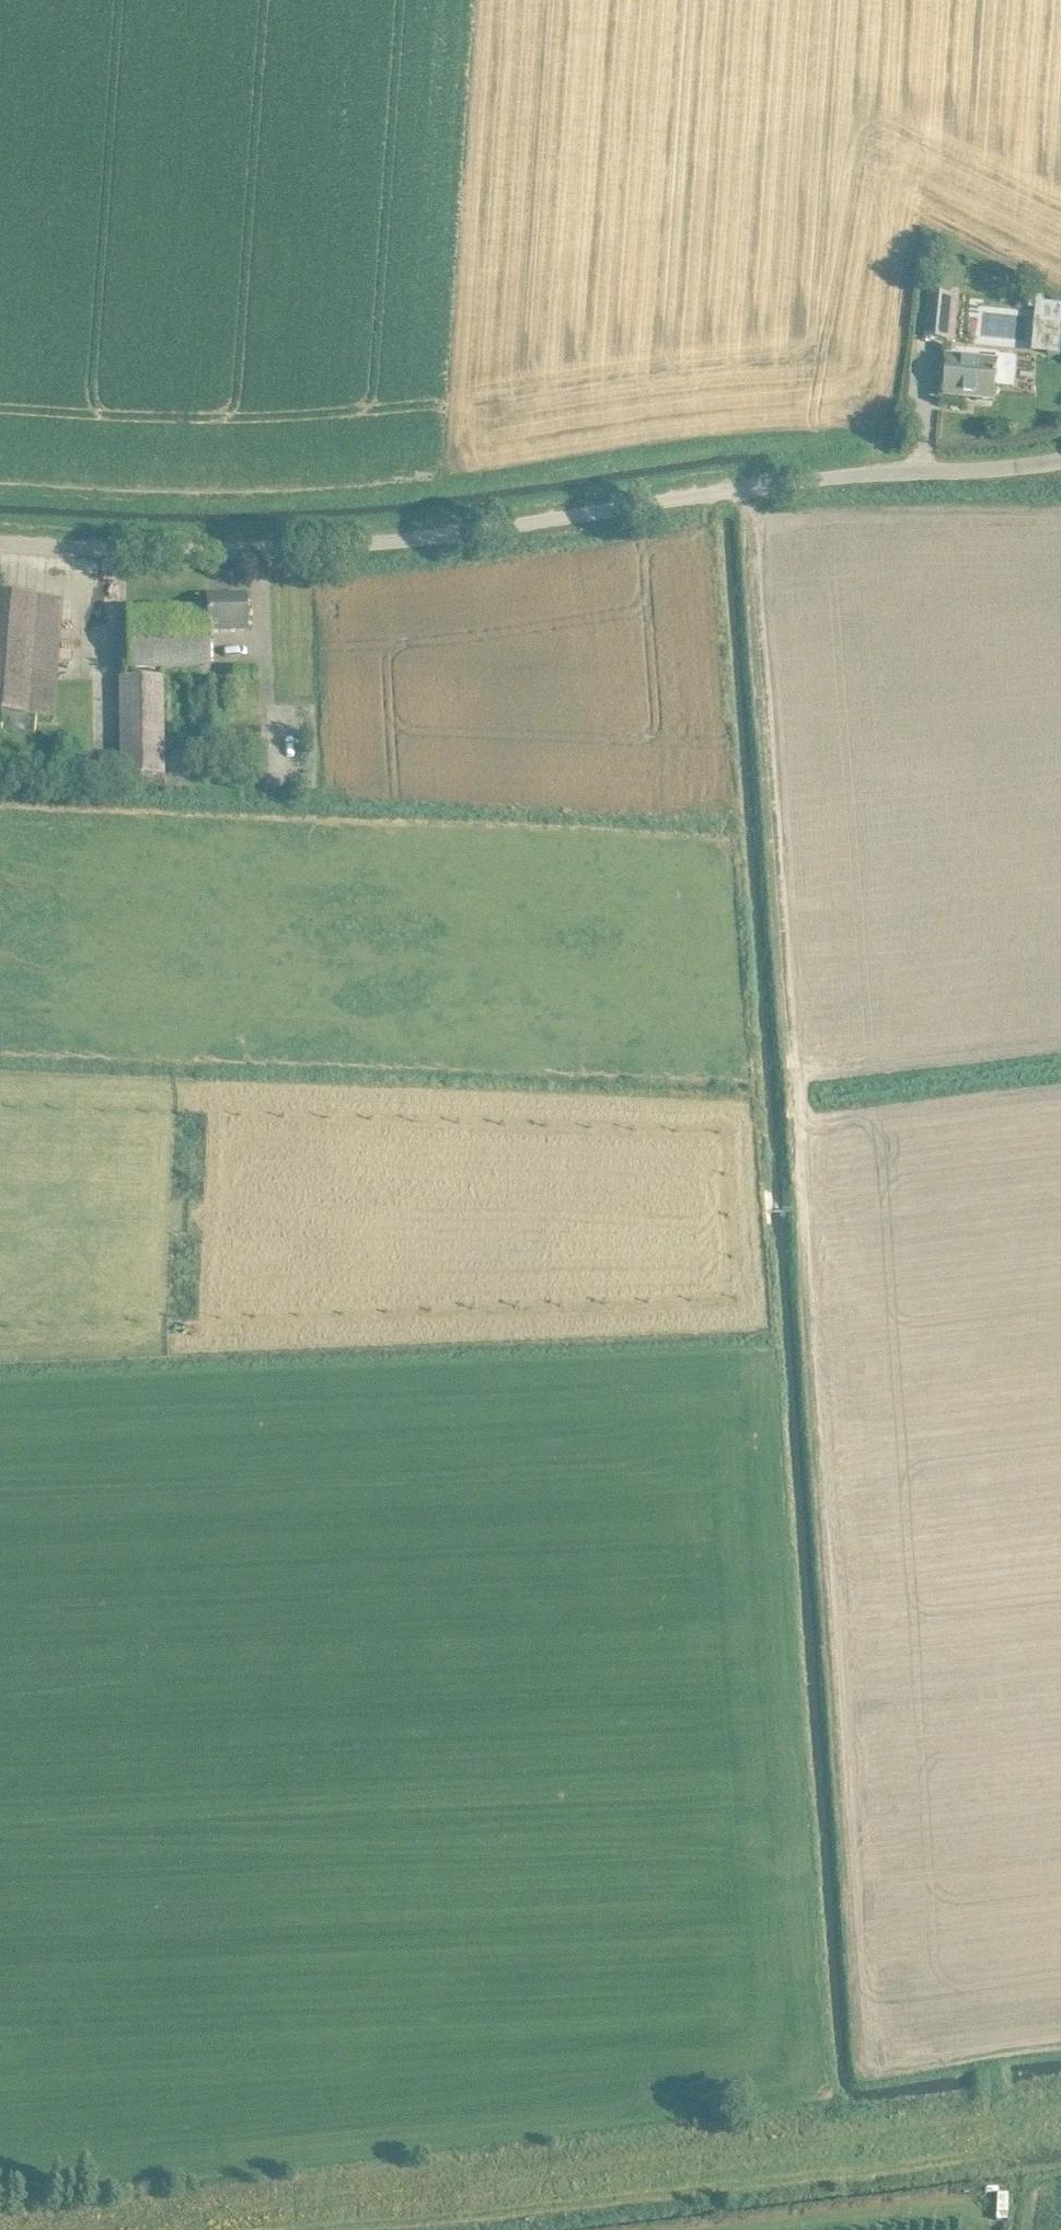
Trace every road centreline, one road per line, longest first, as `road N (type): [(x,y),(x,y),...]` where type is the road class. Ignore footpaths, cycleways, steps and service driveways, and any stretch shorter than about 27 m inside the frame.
road 1 (unclassified): [(0,542),(385,548),(683,498),(1060,467)]
road 2 (track): [(103,2229),(1060,2120)]

